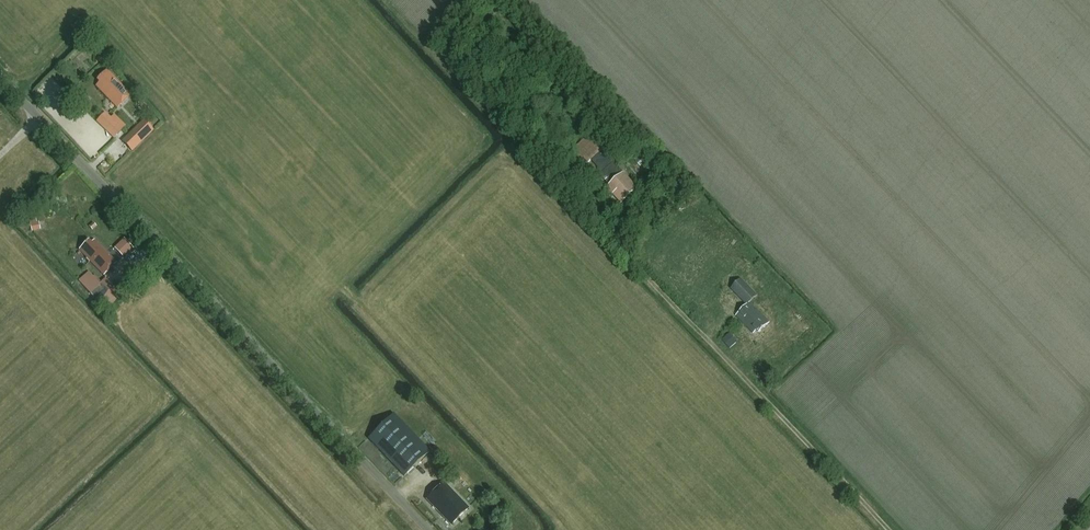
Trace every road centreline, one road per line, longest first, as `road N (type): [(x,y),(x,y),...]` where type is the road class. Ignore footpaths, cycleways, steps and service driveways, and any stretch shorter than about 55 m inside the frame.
road 1 (unclassified): [(427,529),(0,79)]
road 2 (track): [(892,529),(701,335)]

